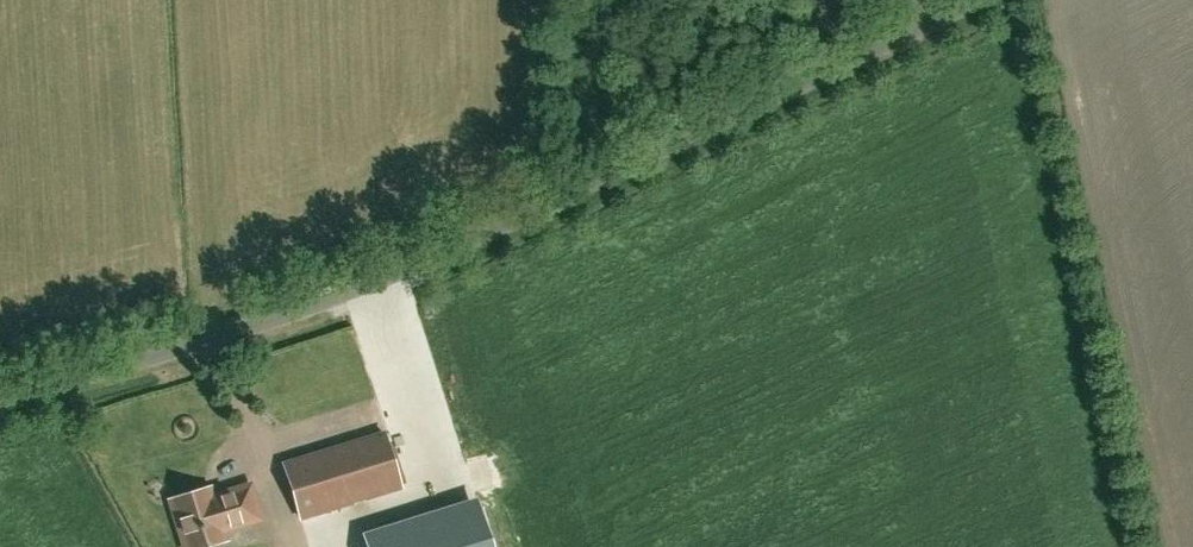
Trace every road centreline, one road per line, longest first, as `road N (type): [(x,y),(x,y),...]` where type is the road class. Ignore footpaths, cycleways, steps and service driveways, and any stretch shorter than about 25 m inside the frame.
road 1 (unclassified): [(0,402),(429,265),(982,0)]

